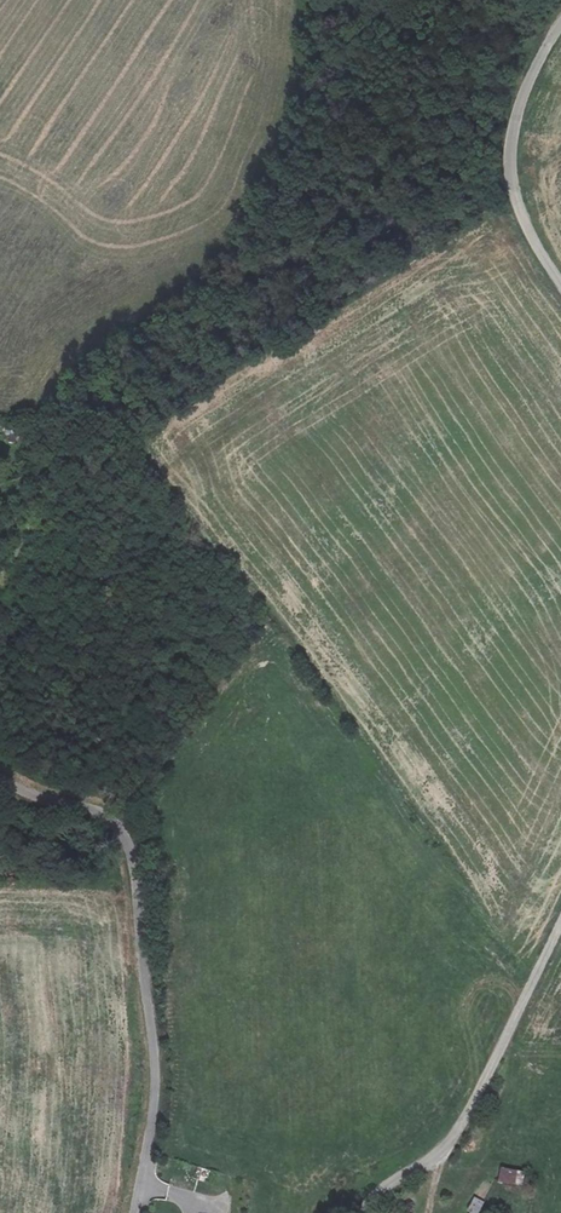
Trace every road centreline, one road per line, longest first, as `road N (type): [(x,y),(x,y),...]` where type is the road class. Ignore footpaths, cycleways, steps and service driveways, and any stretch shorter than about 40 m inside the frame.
road 1 (track): [(511,164),(410,255),(68,467),(0,492)]
road 2 (unclassified): [(139,1212),(158,1068),(137,856),(119,827),(0,769)]
road 3 (unclassified): [(560,921),(458,1136),(432,1162),(387,1183),(363,1212)]
road 4 (unclassified): [(560,27),(524,93),(511,164),(525,223),(560,283)]

